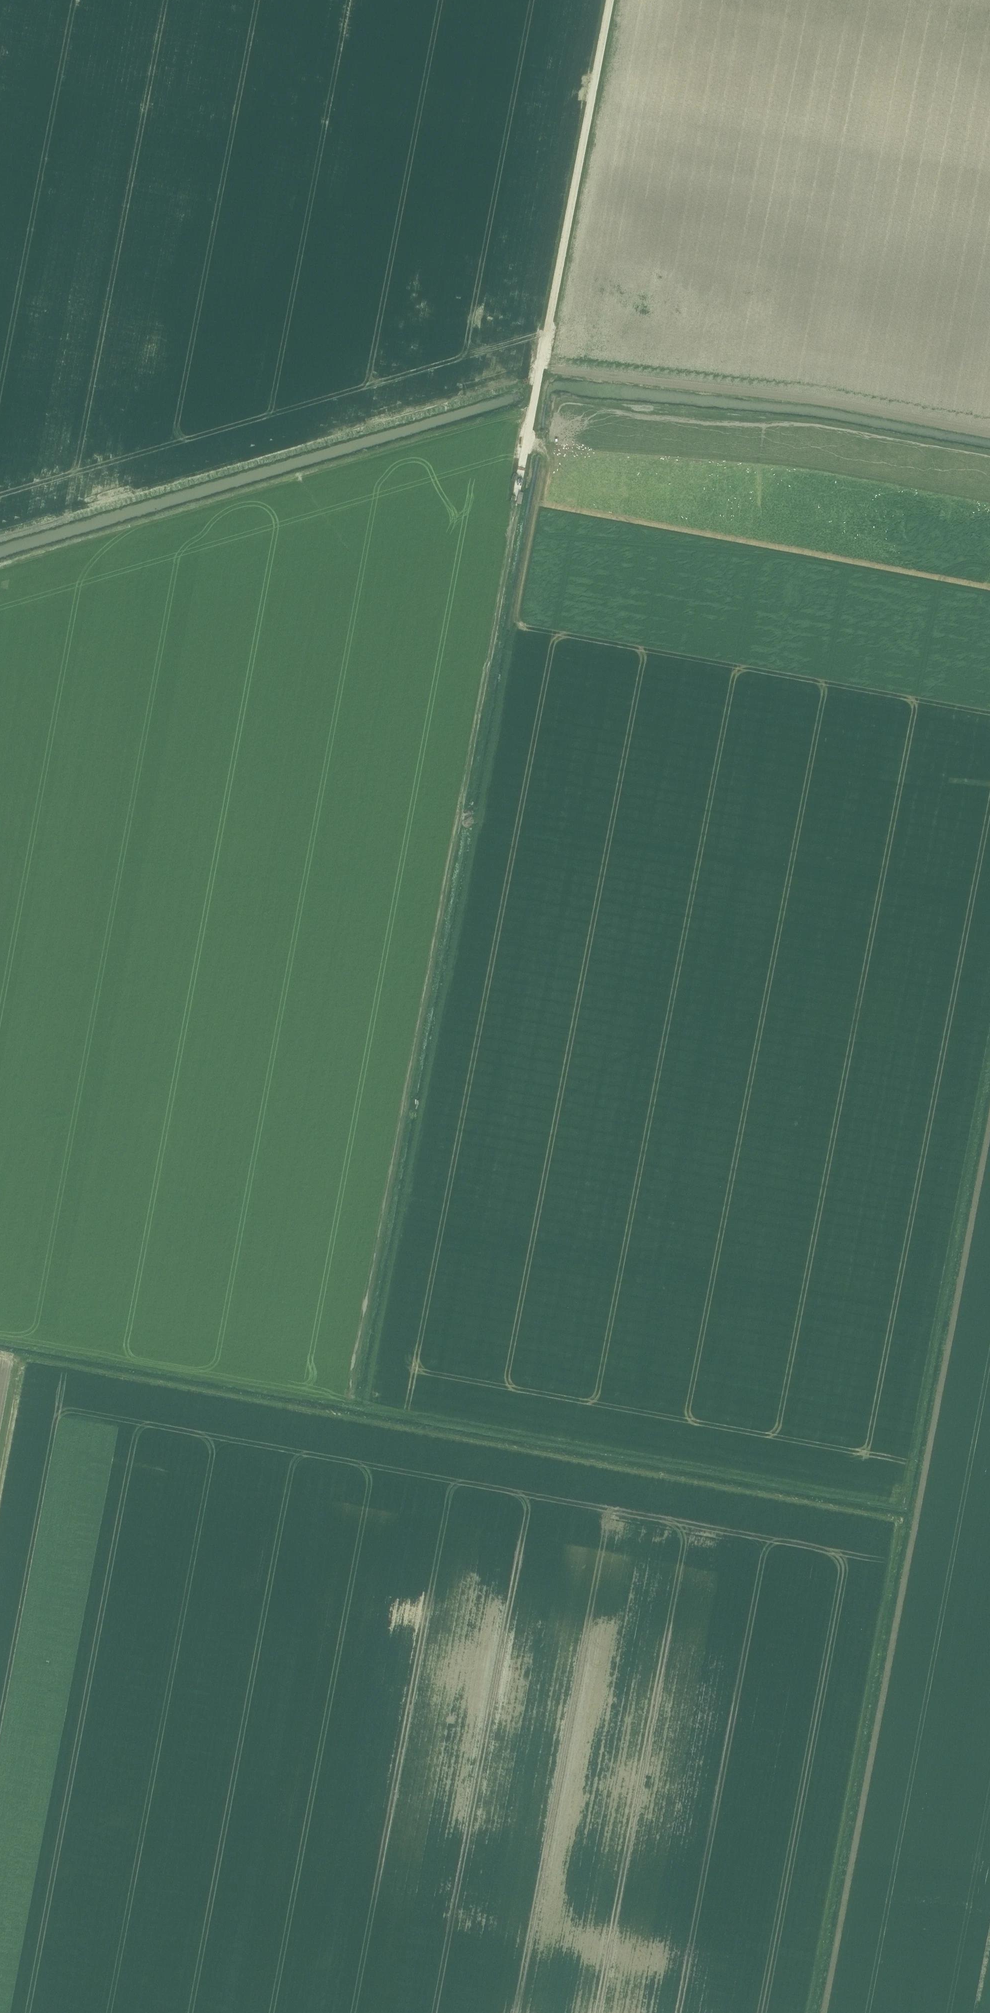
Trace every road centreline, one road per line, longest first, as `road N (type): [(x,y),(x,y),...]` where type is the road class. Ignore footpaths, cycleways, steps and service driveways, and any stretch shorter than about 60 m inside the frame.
road 1 (track): [(360,1384),(610,0)]

